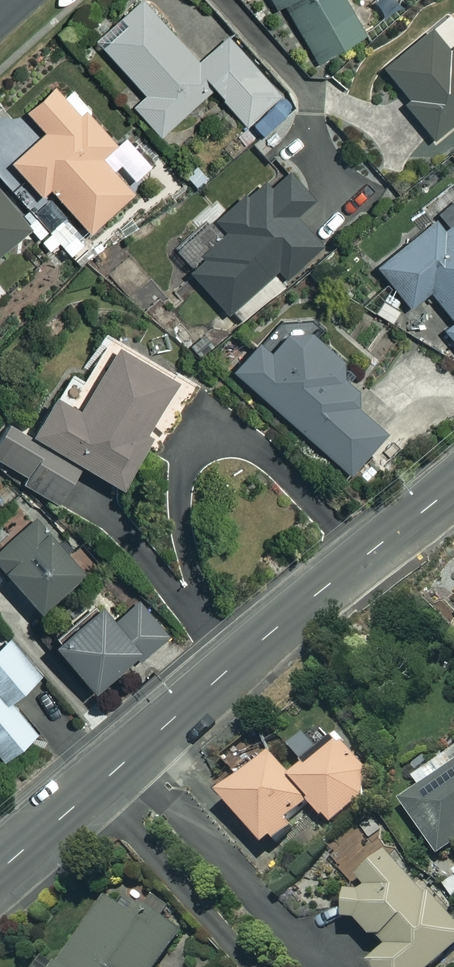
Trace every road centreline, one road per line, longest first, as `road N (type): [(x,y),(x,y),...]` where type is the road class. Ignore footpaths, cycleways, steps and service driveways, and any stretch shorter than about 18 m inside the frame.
road 1 (tertiary): [(453,485),(272,631),(0,870)]

